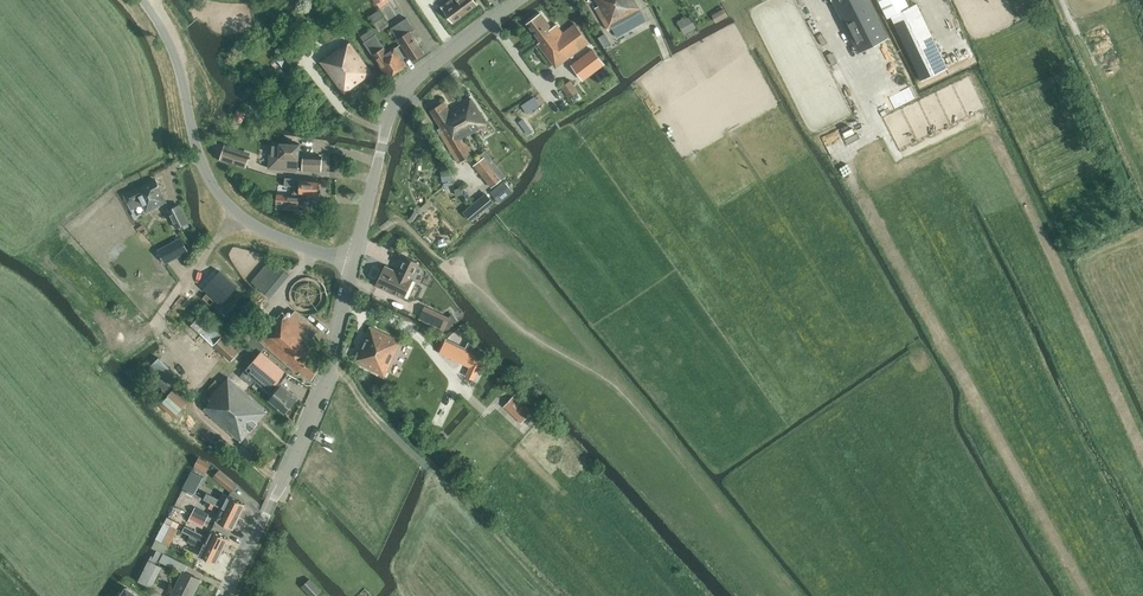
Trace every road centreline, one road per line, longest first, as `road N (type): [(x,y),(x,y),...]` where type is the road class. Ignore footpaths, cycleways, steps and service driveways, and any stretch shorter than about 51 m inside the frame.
road 1 (unclassified): [(355,261),(261,229),(216,190),(195,142),(175,55),(144,0)]
road 2 (tertiary): [(233,595),(317,405),(355,261)]
road 3 (tertiary): [(355,261),(394,105),(425,71),(520,0)]
road 4 (track): [(443,483),(331,364)]

